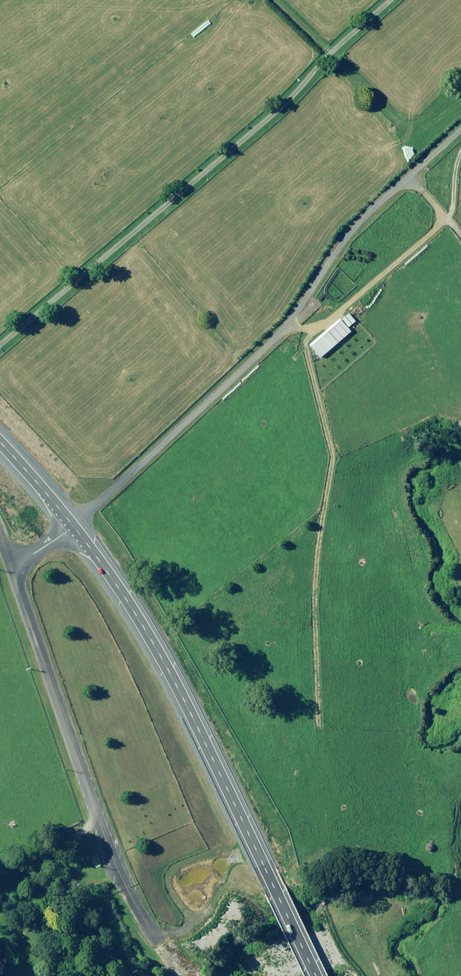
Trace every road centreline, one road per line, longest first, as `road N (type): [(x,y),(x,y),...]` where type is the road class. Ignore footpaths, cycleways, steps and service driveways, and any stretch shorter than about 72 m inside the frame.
road 1 (primary): [(313,975),(148,637),(72,530),(0,450)]
road 2 (track): [(72,530),(301,304),(346,230),(460,125)]
road 3 (track): [(0,346),(387,0)]
road 4 (track): [(119,867),(86,876),(42,864),(0,890)]

